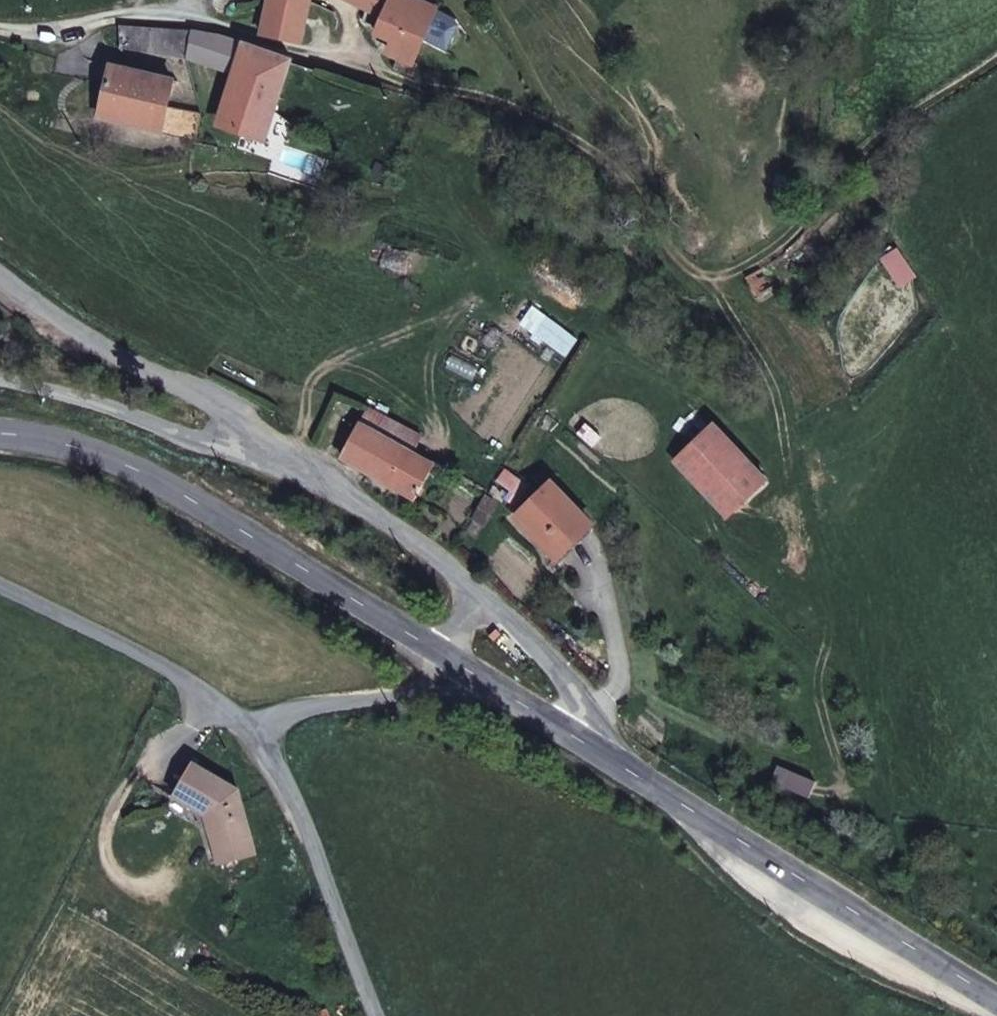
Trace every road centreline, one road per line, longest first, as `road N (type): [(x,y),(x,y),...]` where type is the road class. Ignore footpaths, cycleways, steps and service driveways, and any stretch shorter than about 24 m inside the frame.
road 1 (track): [(0,30),(82,30),(122,21),(513,109),(619,174),(689,267),(716,284),(776,255),(896,128),(996,65)]
road 2 (tertiary): [(0,436),(89,452),(158,479),(449,653)]
road 3 (tertiary): [(625,765),(996,997)]
road 4 (unclassified): [(0,275),(115,353),(221,408),(291,467)]
road 5 (unclassified): [(257,732),(321,854),(380,1015)]
road 6 (unclassified): [(0,393),(291,467)]
road 7 (unclassified): [(0,587),(172,673),(257,732)]
road 8 (unclassified): [(291,467),(450,559),(491,604)]
road 9 (unclassified): [(257,732),(314,711),(397,697),(427,680),(449,653)]
road 10 (unclassified): [(491,604),(578,695),(625,765)]
road 11 (tertiary): [(449,653),(625,765)]
road 12 (track): [(716,284),(776,380),(794,473)]

